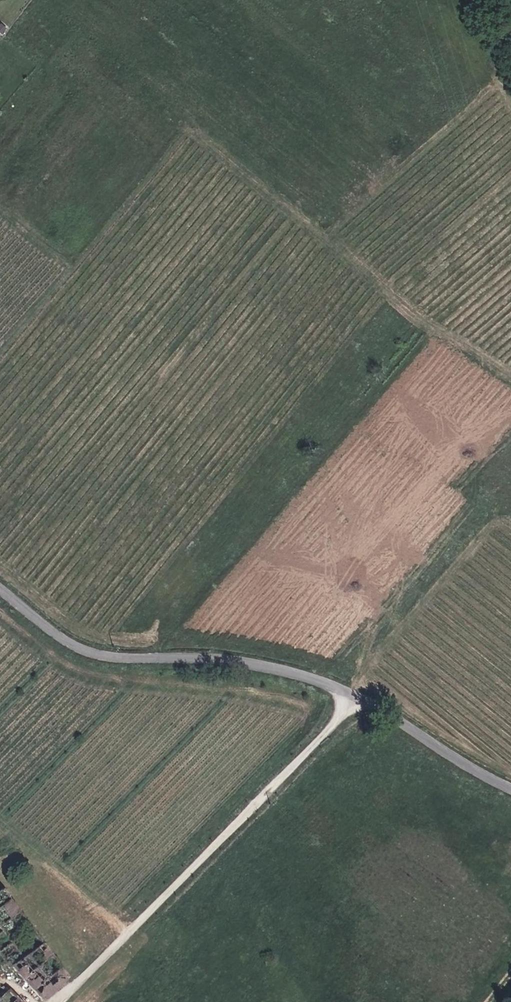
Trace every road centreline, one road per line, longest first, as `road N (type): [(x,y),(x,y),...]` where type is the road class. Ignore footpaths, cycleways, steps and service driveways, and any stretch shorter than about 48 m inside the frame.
road 1 (unclassified): [(510,788),(317,677),(210,654),(86,652),(0,591)]

